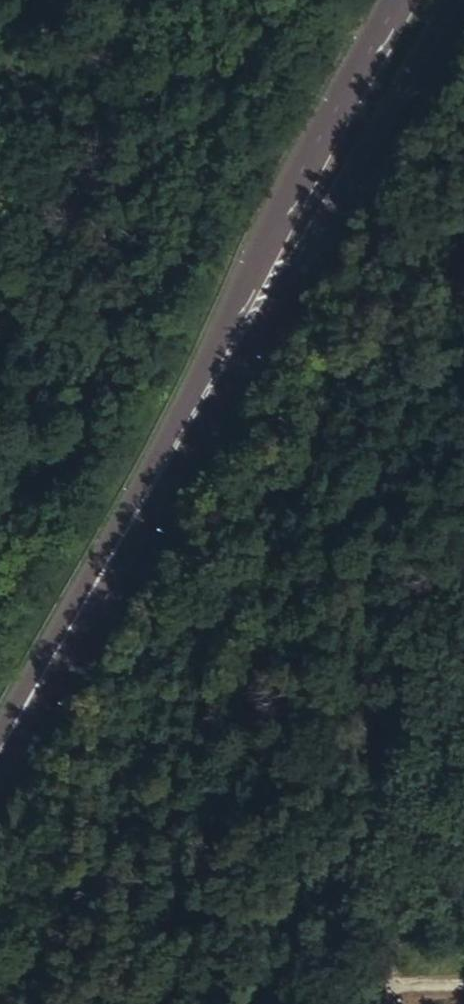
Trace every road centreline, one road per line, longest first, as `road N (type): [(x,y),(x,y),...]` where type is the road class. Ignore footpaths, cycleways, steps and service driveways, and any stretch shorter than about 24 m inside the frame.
road 1 (tertiary): [(442,0),(0,774)]
road 2 (track): [(176,1003),(196,875),(215,820),(256,753),(248,688),(261,651),(327,584),(463,337)]

